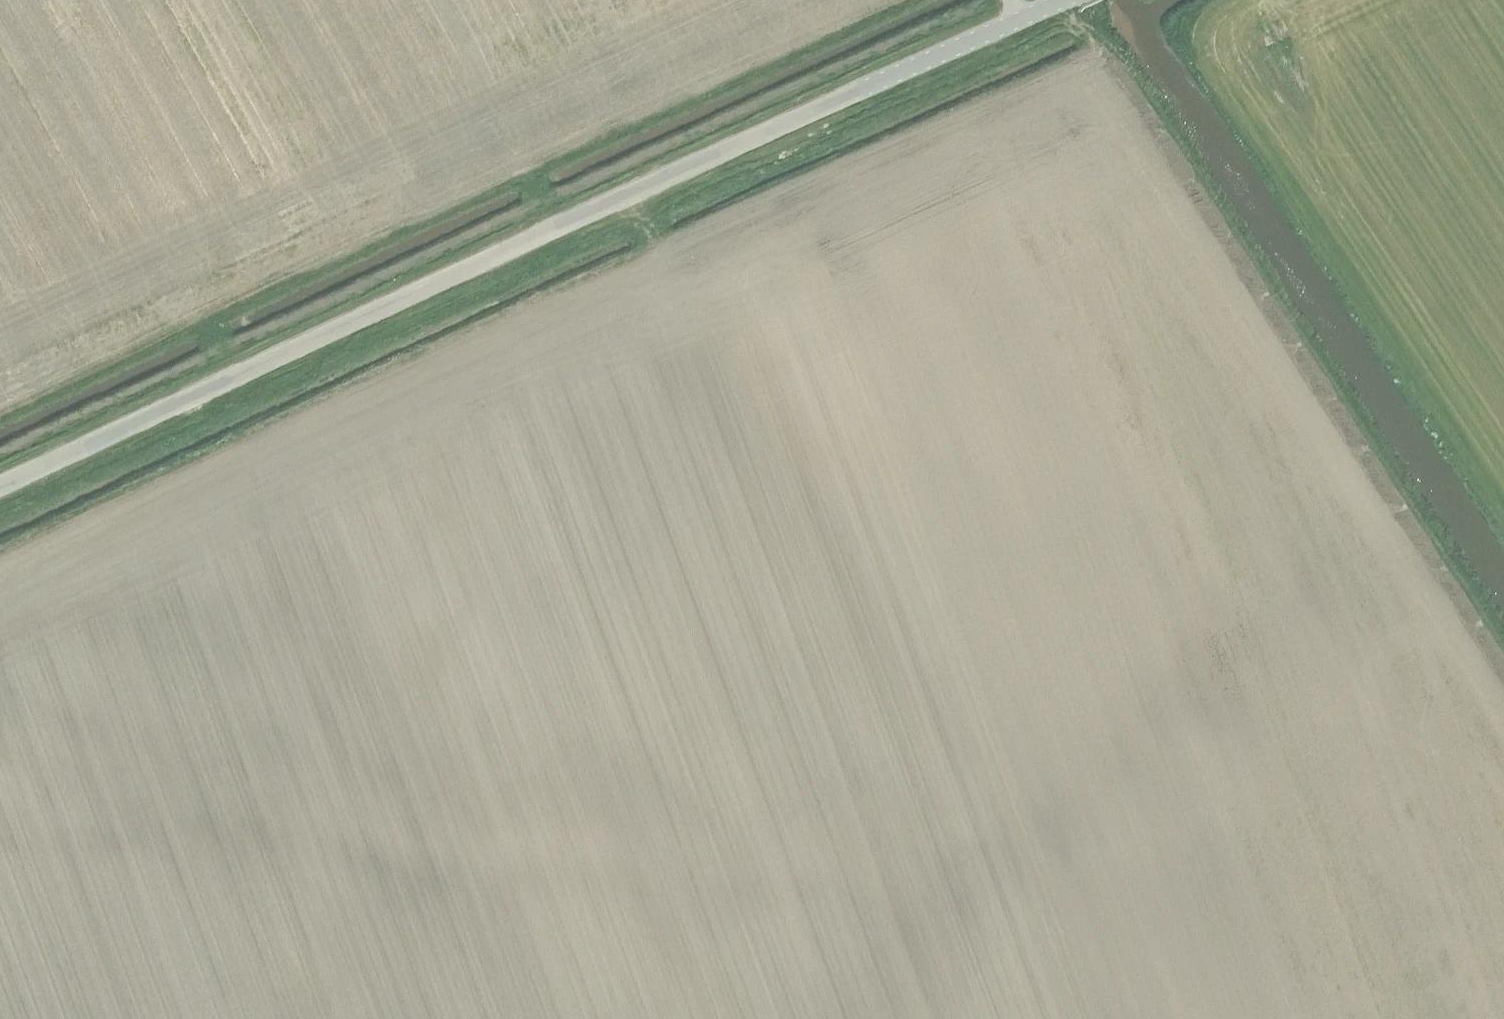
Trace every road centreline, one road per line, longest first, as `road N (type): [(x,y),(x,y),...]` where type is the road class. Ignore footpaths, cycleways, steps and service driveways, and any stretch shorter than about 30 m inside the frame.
road 1 (tertiary): [(0,487),(1066,0)]

